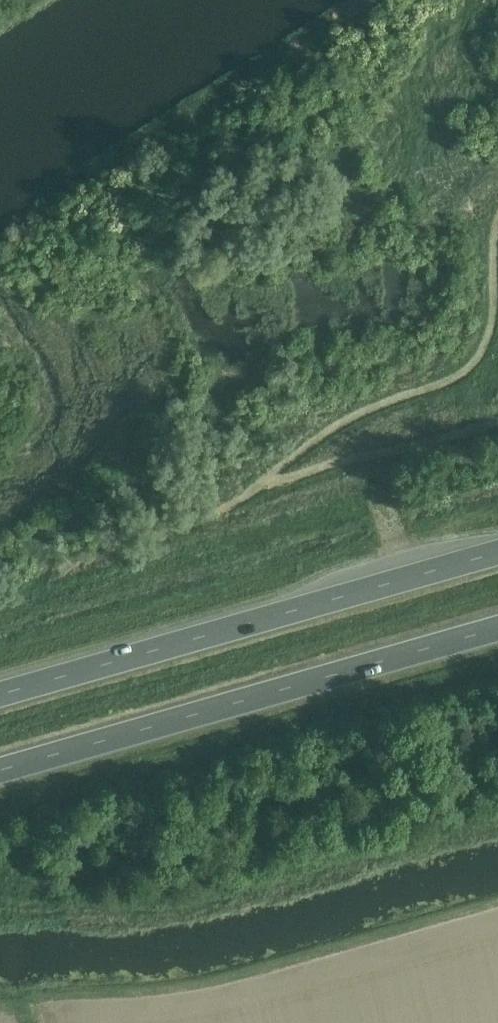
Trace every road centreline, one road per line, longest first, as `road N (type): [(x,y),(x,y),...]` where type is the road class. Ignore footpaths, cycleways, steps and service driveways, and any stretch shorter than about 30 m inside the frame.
road 1 (trunk): [(497,552),(0,697)]
road 2 (trunk): [(0,775),(497,633)]

